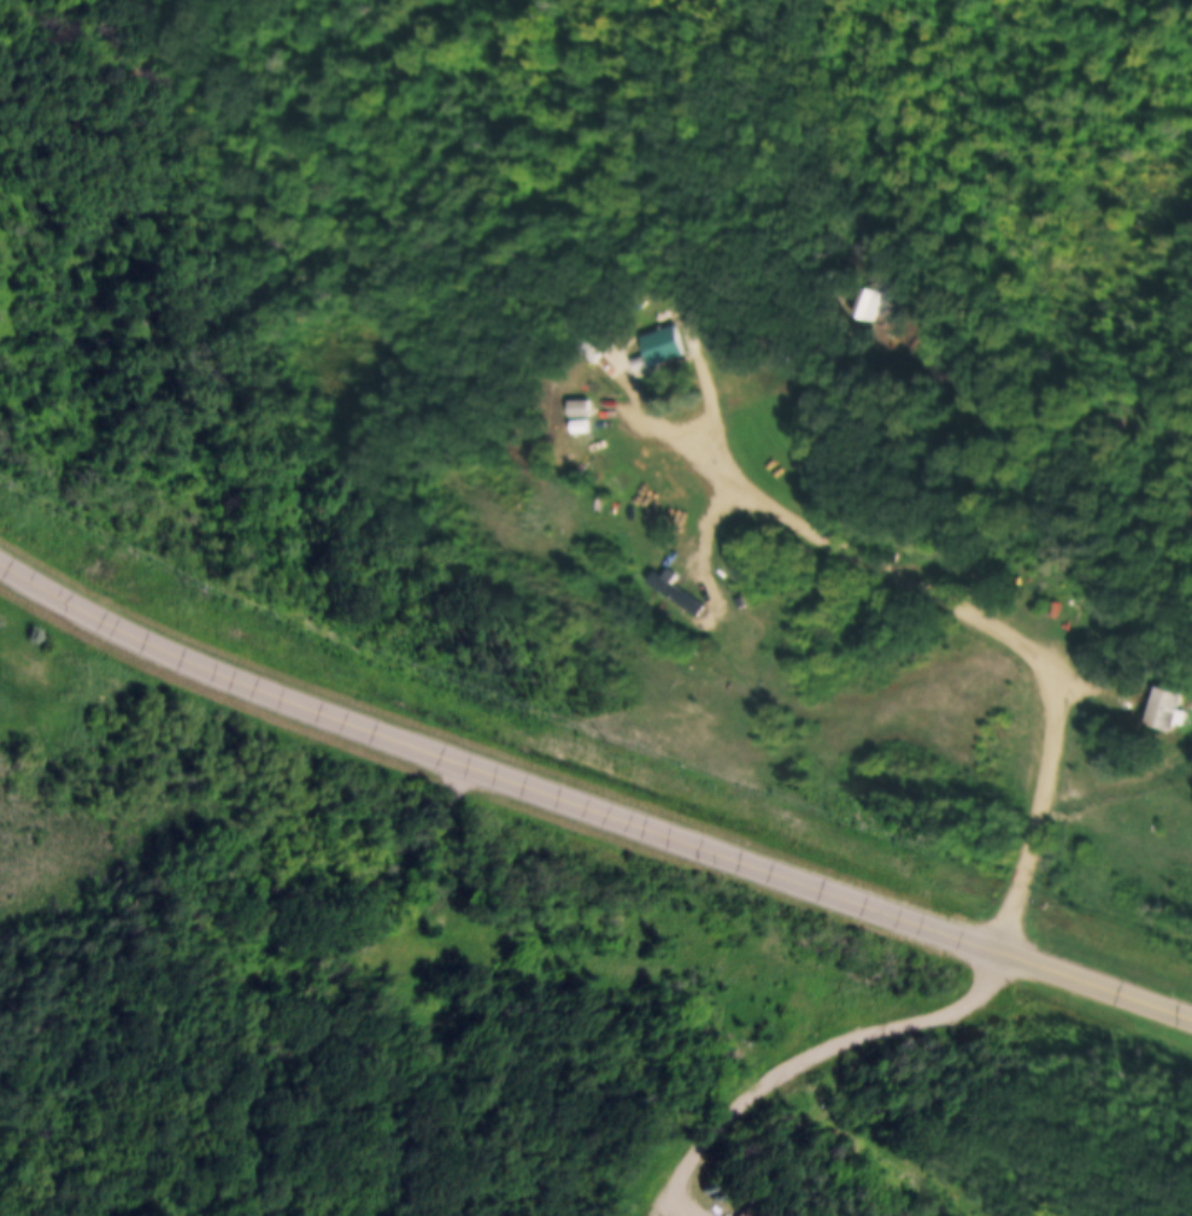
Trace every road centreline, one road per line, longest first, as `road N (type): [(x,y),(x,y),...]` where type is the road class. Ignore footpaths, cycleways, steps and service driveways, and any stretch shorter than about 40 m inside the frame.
road 1 (tertiary): [(1191,1017),(282,695),(118,624),(0,557)]

